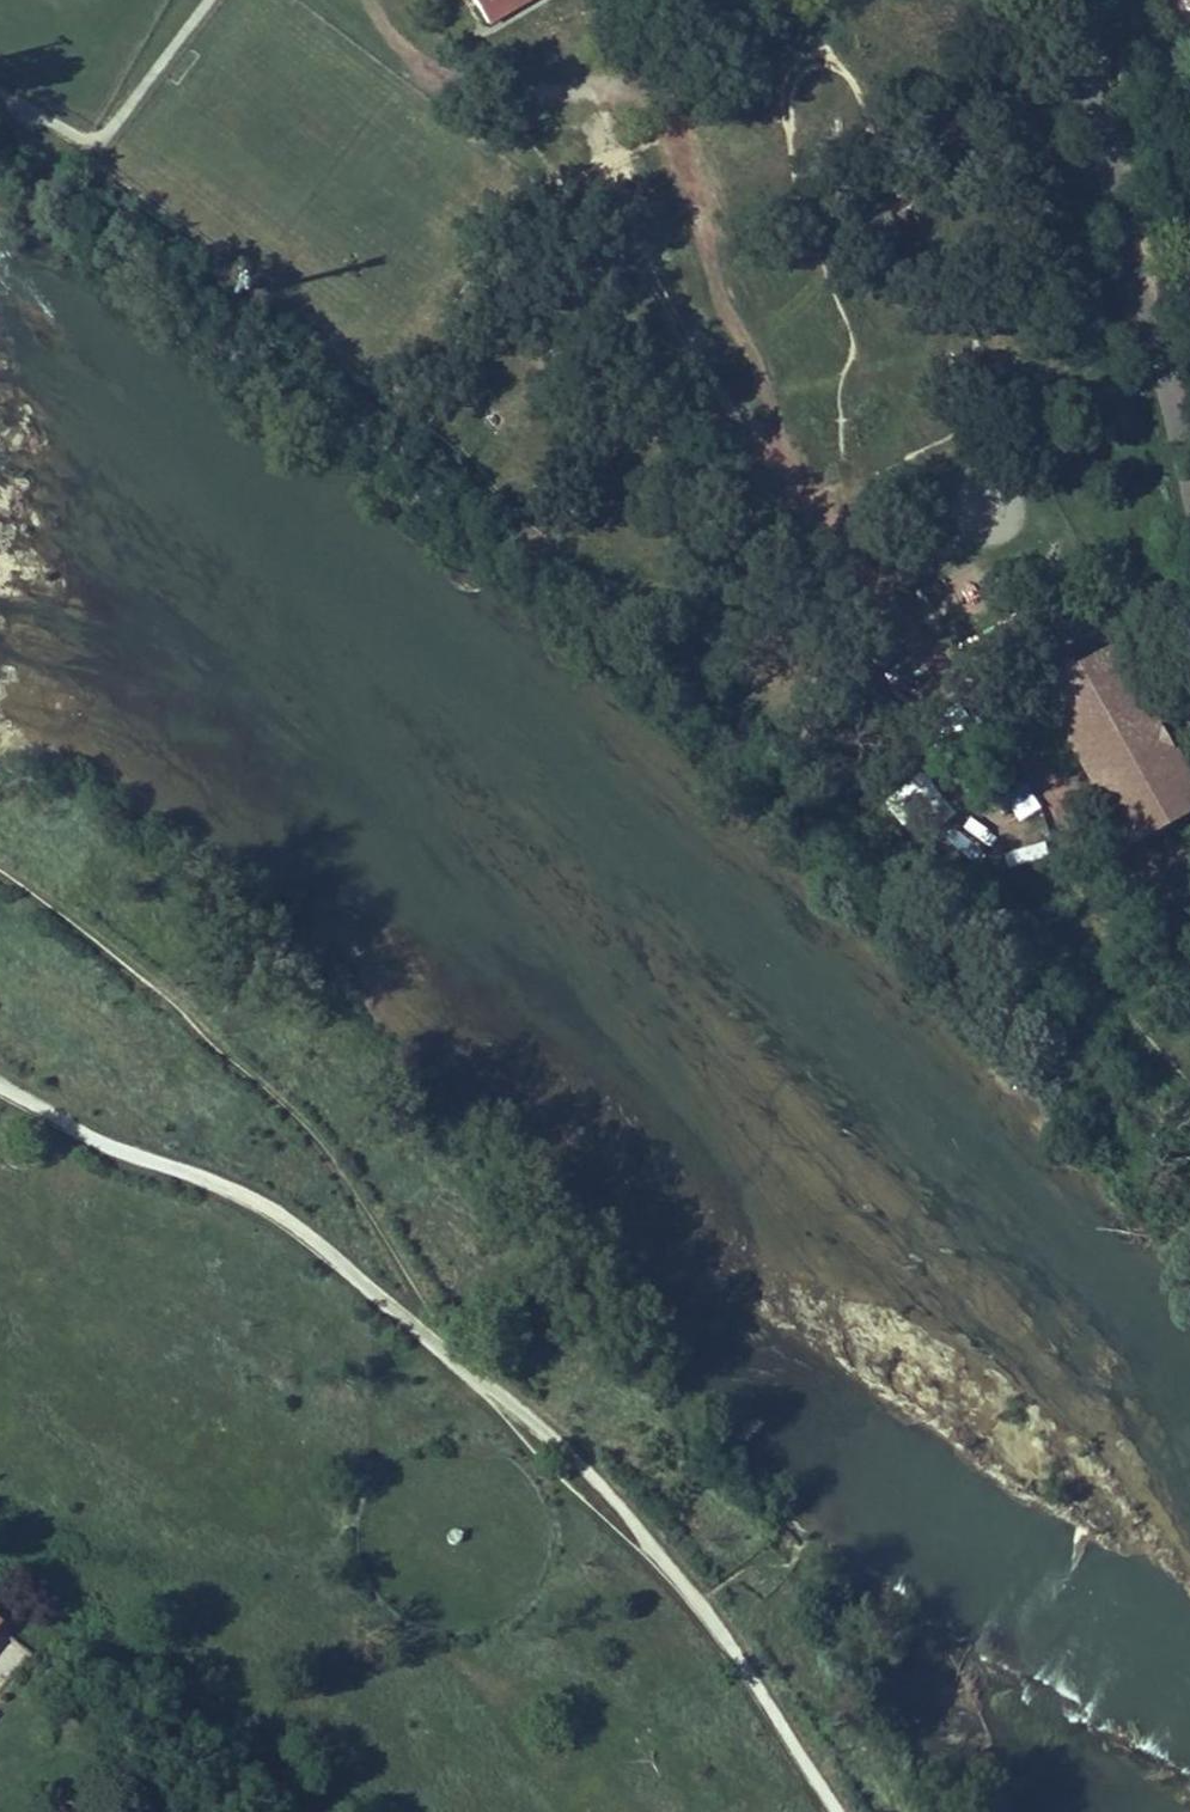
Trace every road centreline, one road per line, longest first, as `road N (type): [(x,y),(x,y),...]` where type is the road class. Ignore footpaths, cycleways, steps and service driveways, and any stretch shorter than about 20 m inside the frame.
road 1 (unclassified): [(1189,479),(1065,0)]

